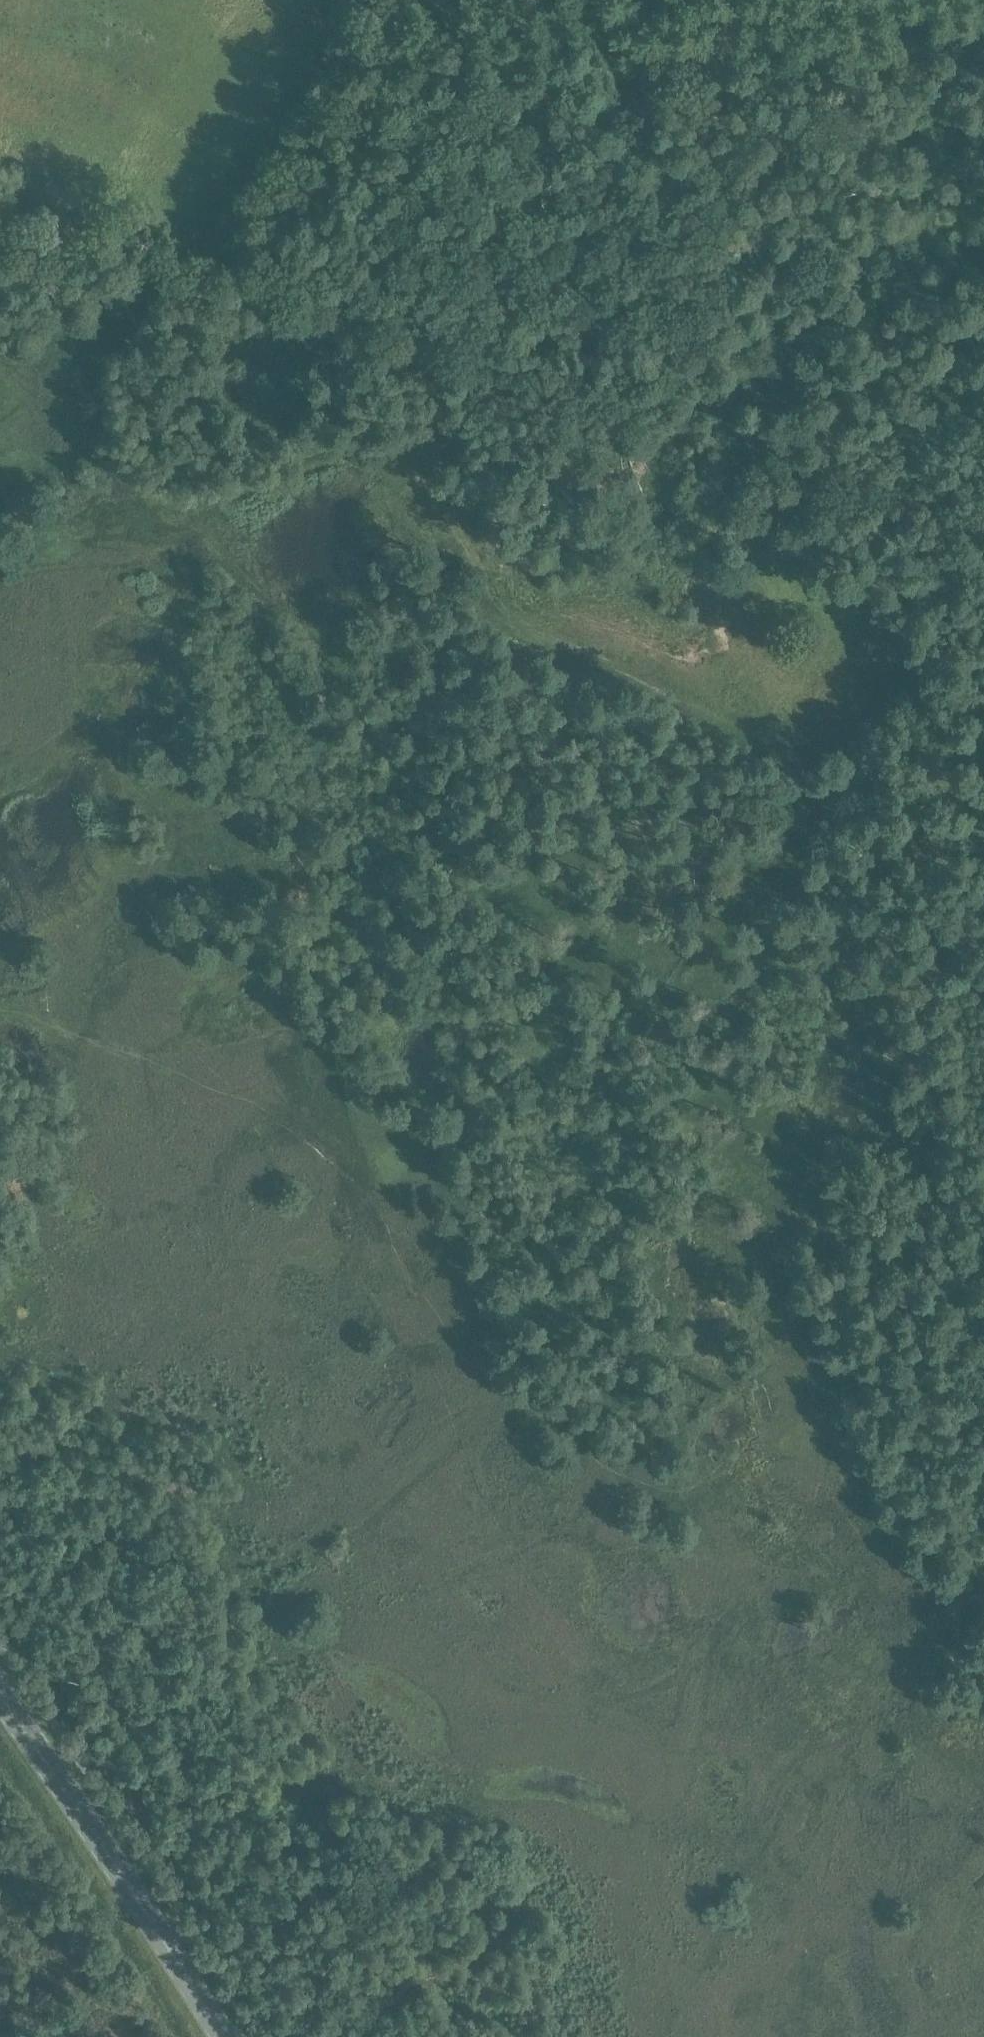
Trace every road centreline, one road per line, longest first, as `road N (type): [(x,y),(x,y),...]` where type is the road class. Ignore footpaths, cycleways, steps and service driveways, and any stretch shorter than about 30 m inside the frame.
road 1 (primary): [(218,2036),(0,1707)]

